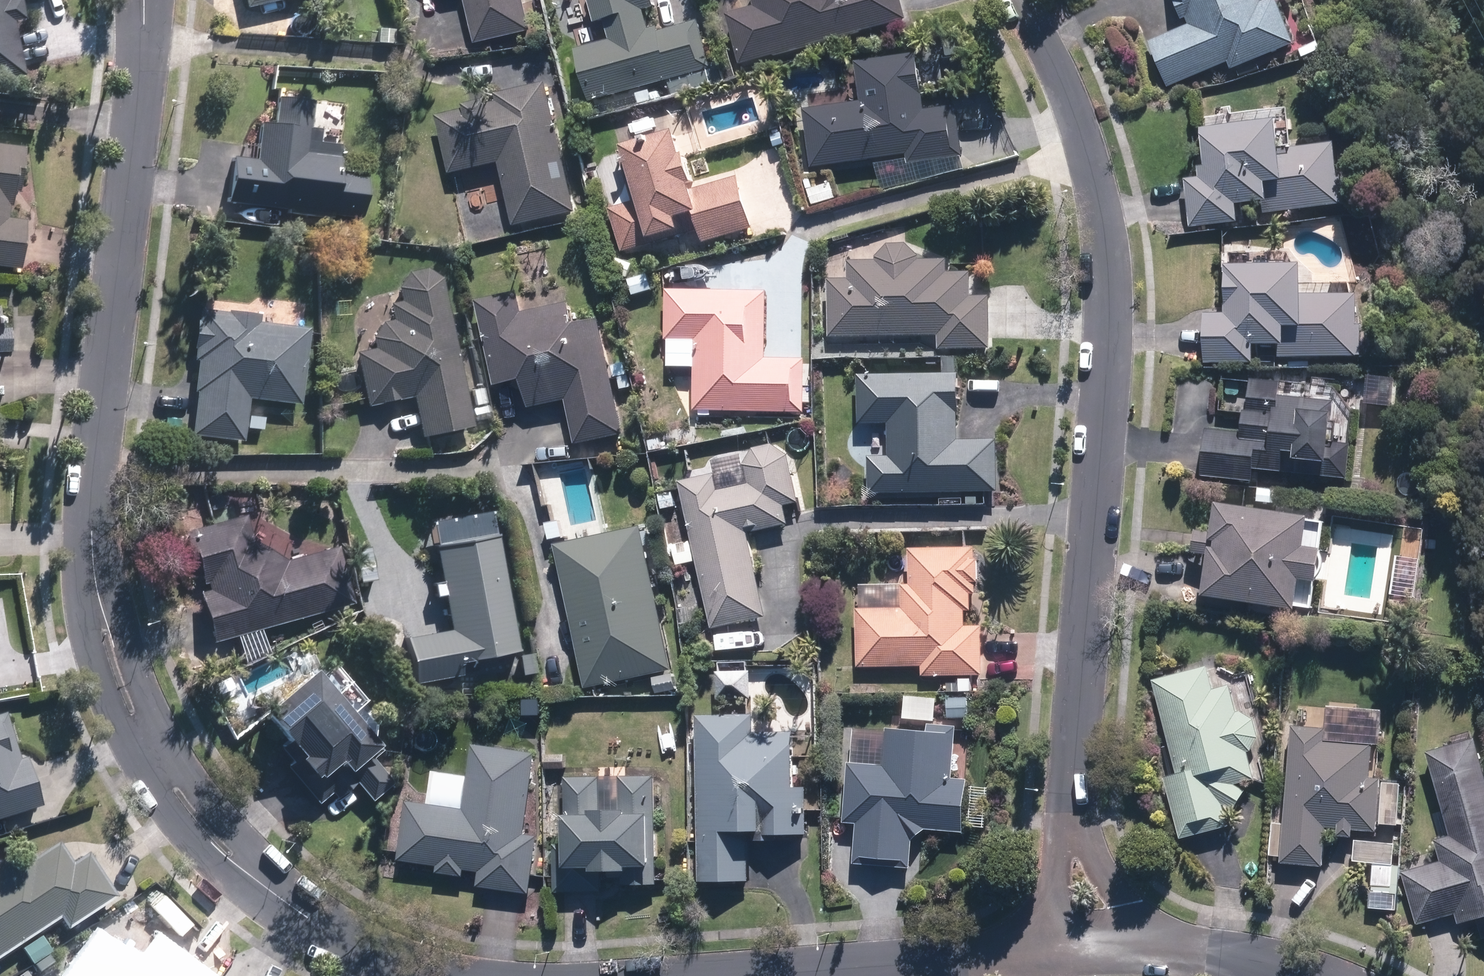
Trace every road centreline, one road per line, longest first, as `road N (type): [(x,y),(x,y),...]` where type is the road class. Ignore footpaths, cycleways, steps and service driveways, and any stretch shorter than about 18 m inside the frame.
road 1 (residential): [(145,0),(96,440),(97,610),(142,741),(195,821),(293,910),(385,960),(466,975)]
road 2 (residential): [(1090,946),(1072,782),(1108,364),(1107,238),(1091,166),(1016,0)]
road 3 (residential): [(726,975),(1090,946)]
road 4 (residential): [(1090,946),(1183,947),(1306,975)]

